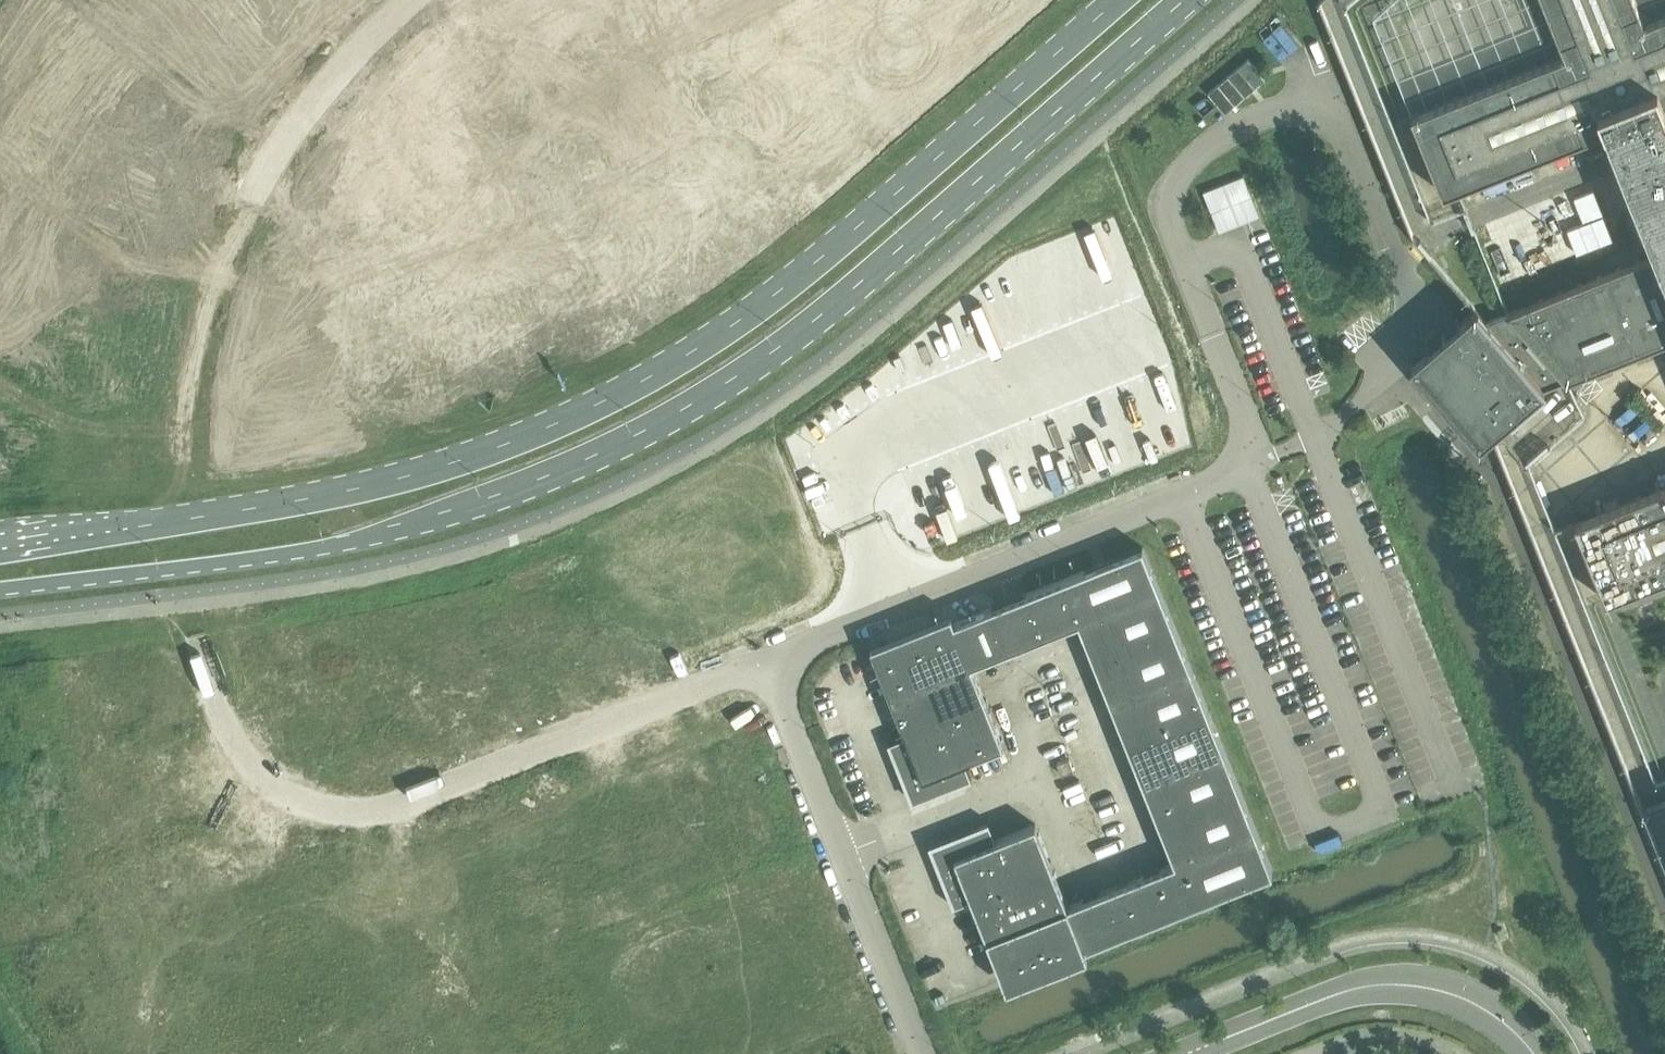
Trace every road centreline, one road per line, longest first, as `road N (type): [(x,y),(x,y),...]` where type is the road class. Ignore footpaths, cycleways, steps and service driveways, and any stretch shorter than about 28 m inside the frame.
road 1 (tertiary): [(0,589),(342,544),(490,499),(617,445),(739,379),(826,311),(1187,0)]
road 2 (tertiary): [(1129,0),(725,331),(555,425),(383,480),(253,508),(0,542)]
road 3 (unclassified): [(207,680),(257,778),(295,806),(348,819),(402,809),(768,663)]
road 4 (unclassified): [(768,663),(1287,450)]
road 5 (unclassified): [(768,663),(924,1053)]
road 6 (unclassified): [(220,349),(214,294),(260,181),(337,69),(408,0)]
road 7 (unclassified): [(1188,1053),(1331,997),(1422,985),(1465,998),(1532,1053)]

